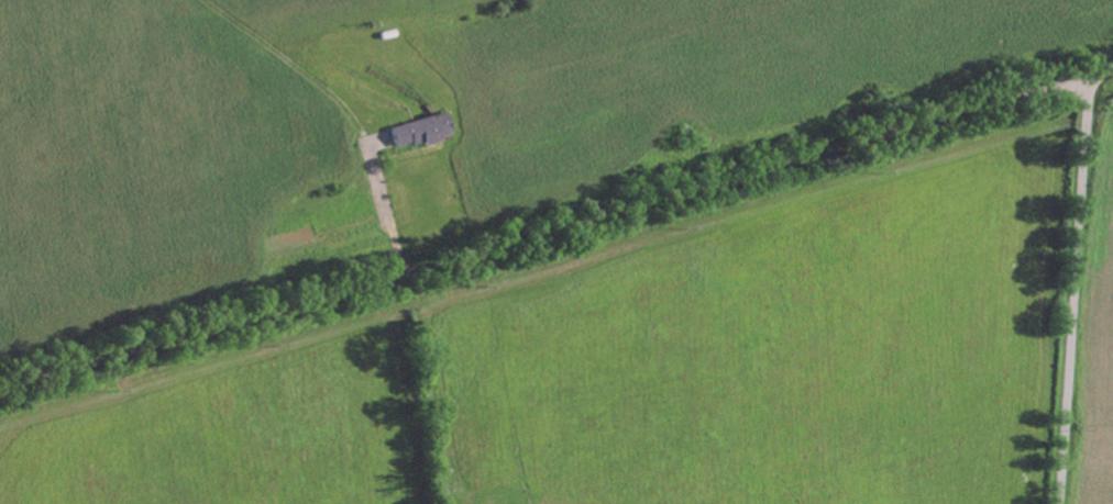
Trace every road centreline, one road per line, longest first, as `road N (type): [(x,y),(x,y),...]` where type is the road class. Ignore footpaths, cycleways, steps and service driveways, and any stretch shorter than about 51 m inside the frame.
road 1 (residential): [(0,388),(650,206),(1112,66)]
road 2 (residential): [(1063,503),(1090,72)]
road 3 (track): [(406,273),(355,119),(207,0)]

